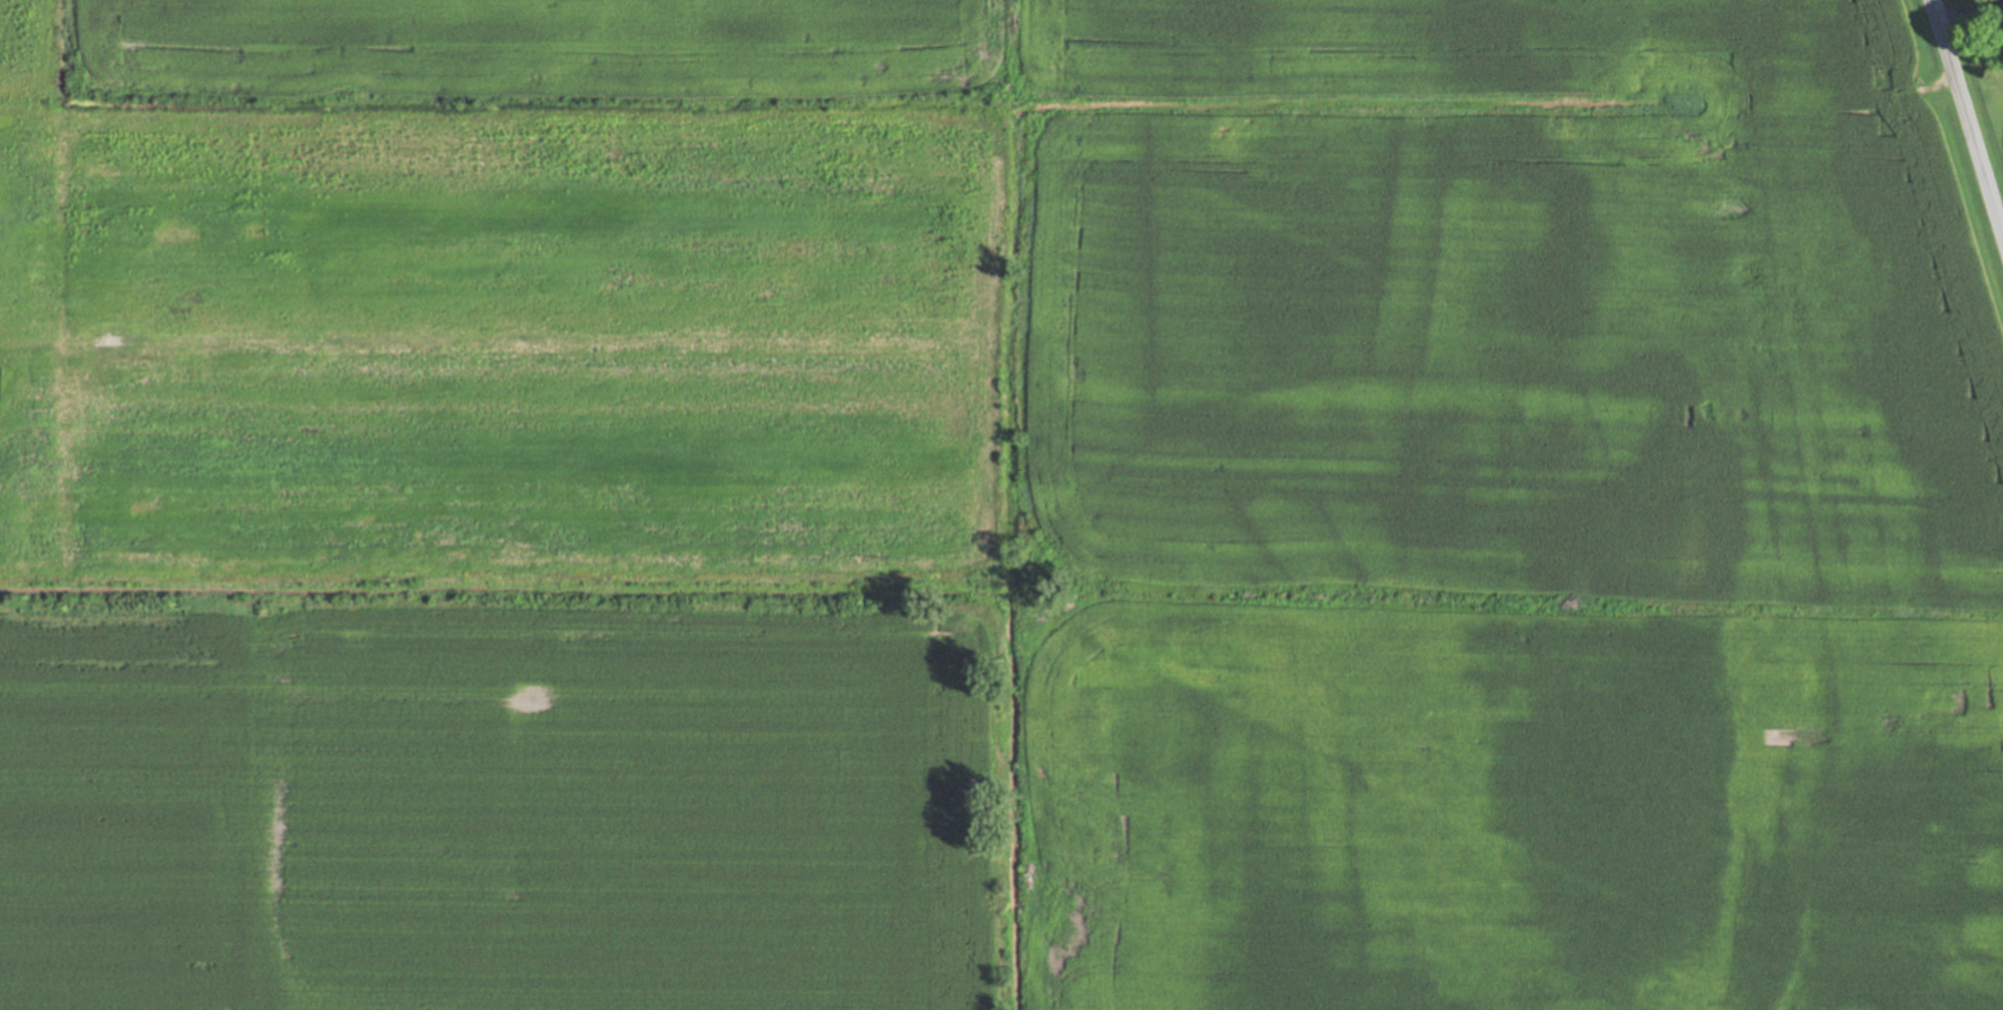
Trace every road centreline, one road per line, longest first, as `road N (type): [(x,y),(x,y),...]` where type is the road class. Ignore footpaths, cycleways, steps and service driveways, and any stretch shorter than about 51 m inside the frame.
road 1 (residential): [(2002,228),(1934,0)]

